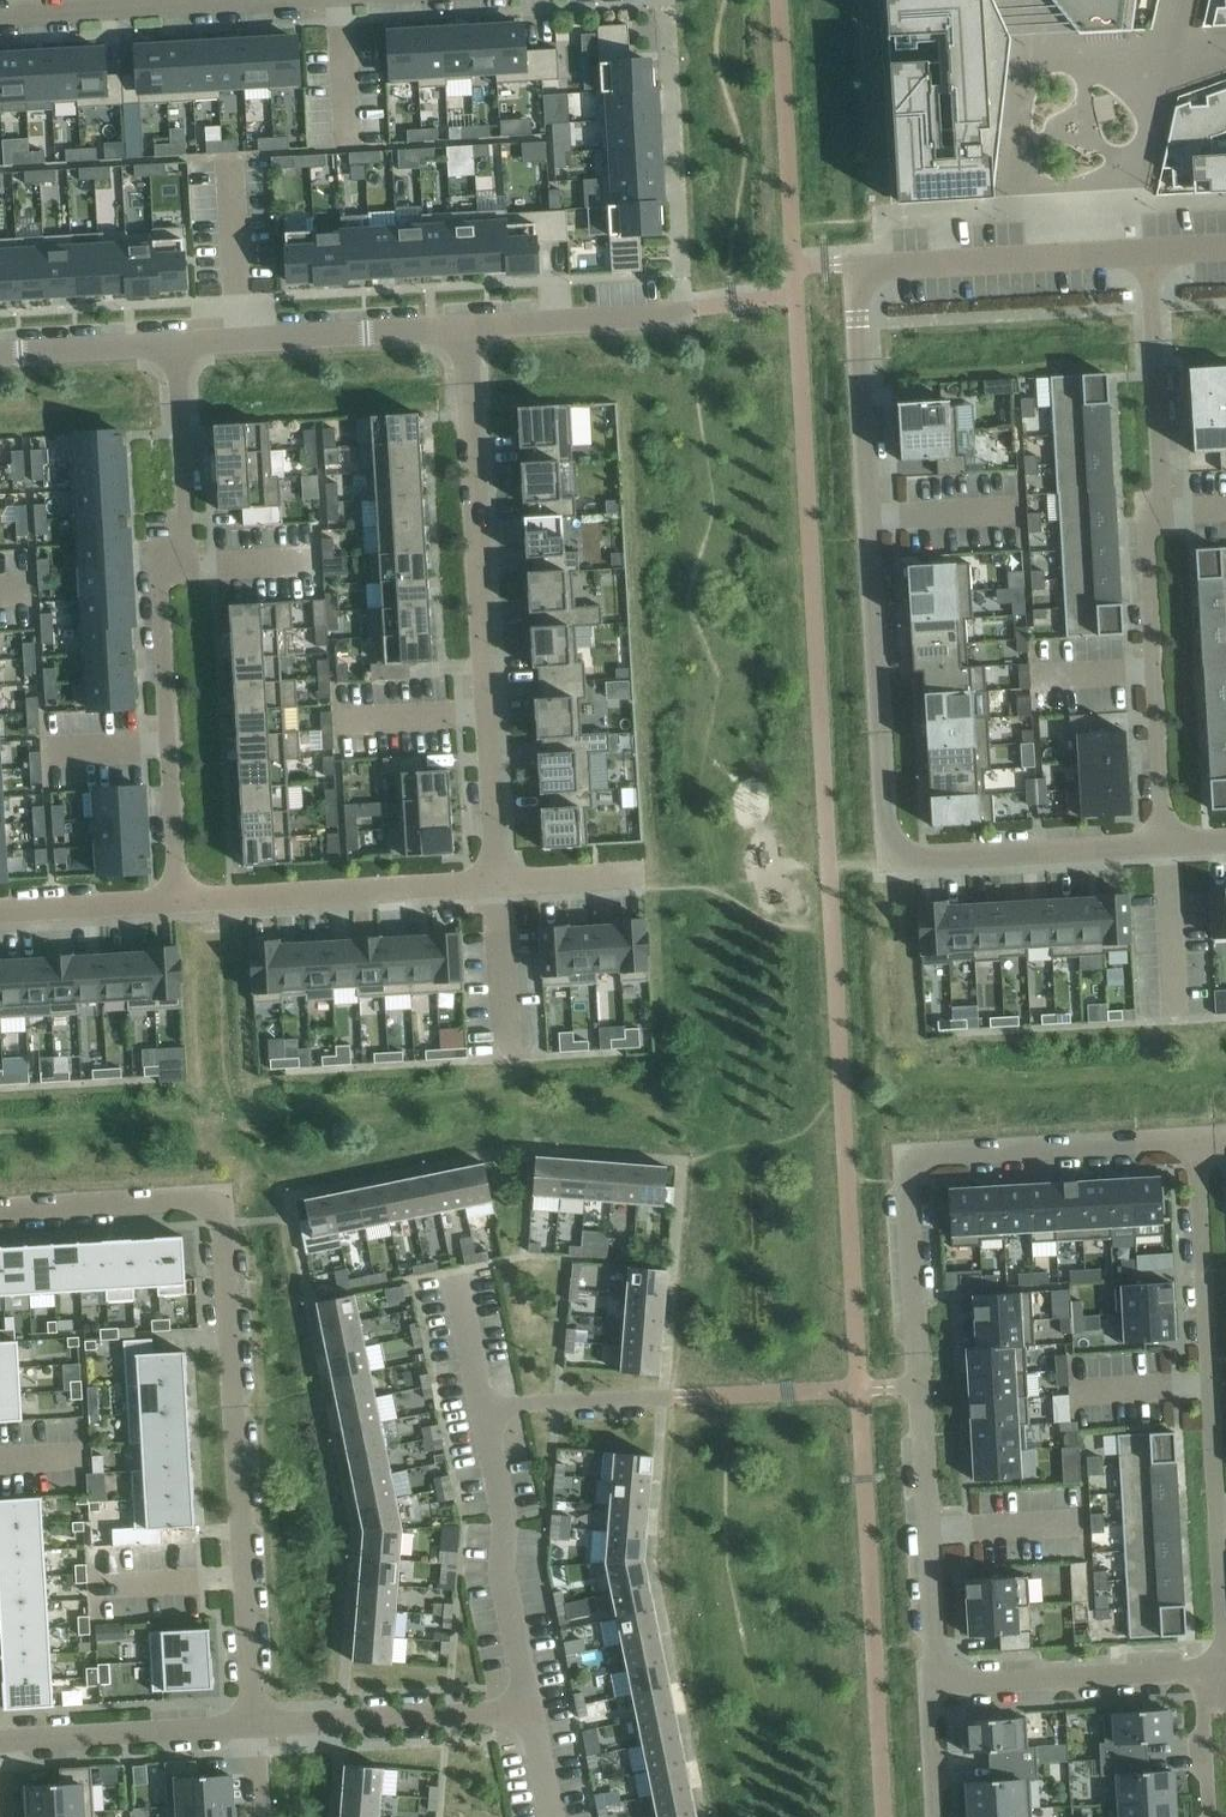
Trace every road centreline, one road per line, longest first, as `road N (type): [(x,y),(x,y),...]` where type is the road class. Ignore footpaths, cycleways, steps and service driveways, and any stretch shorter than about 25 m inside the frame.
road 1 (residential): [(1166,845),(895,853),(857,282),(863,270),(896,265),(1149,253)]
road 2 (residential): [(937,1685),(912,1162),(927,1154),(1195,1139)]
road 3 (residential): [(254,1726),(219,1206),(206,1200),(0,1211)]
road 4 (residential): [(1149,253),(1159,479),(1148,540),(1166,845)]
road 5 (residential): [(177,901),(161,574),(187,537),(175,344)]
road 6 (residential): [(465,327),(496,882)]
road 7 (residential): [(1195,1139),(1225,1669)]
road 8 (residential): [(453,1271),(506,1523),(502,1574),(533,1710)]
road 9 (residential): [(177,901),(496,882)]
road 10 (residential): [(175,344),(465,327)]
road 11 (residential): [(1216,1669),(937,1685)]
road 12 (residential): [(254,1726),(533,1710)]
road 13 (residential): [(254,1726),(1,1739)]
road 14 (residential): [(0,13),(237,0)]
road 15 (residential): [(465,327),(681,314)]
road 16 (residential): [(0,911),(177,901)]
road 17 (residential): [(0,354),(175,344)]
road 18 (residential): [(496,882),(645,873)]
road 19 (residential): [(937,1685),(927,1708),(935,1816)]
road 20 (residential): [(1217,1691),(1204,1713),(1211,1816)]

